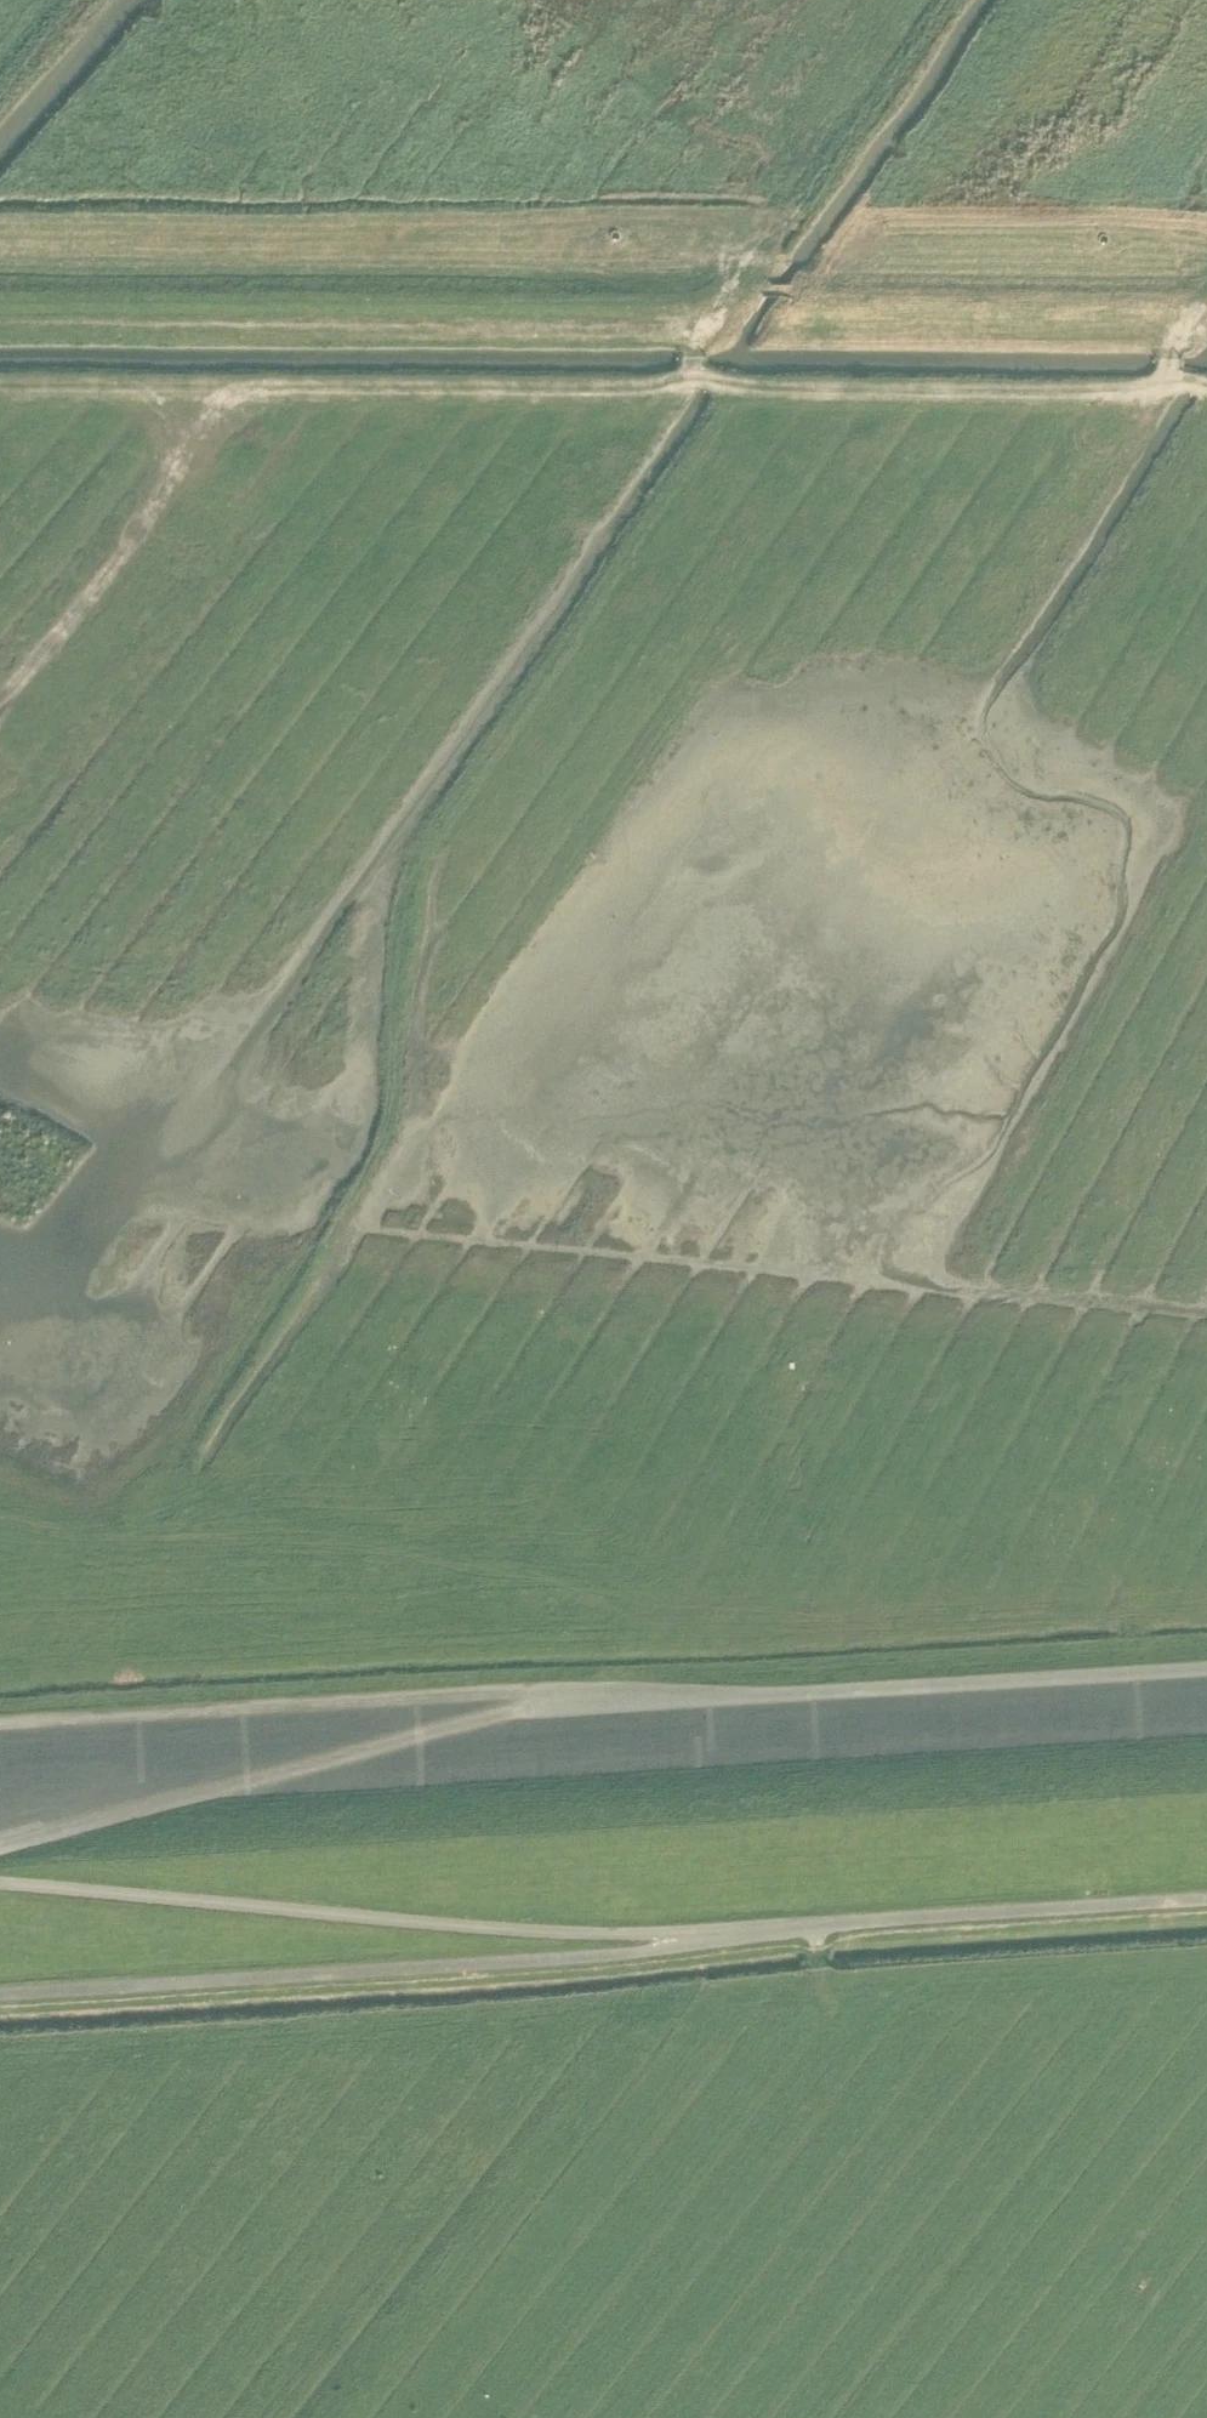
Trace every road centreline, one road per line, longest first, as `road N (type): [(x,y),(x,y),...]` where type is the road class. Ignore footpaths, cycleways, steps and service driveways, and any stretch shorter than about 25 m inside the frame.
road 1 (track): [(430,1730),(0,1745)]

